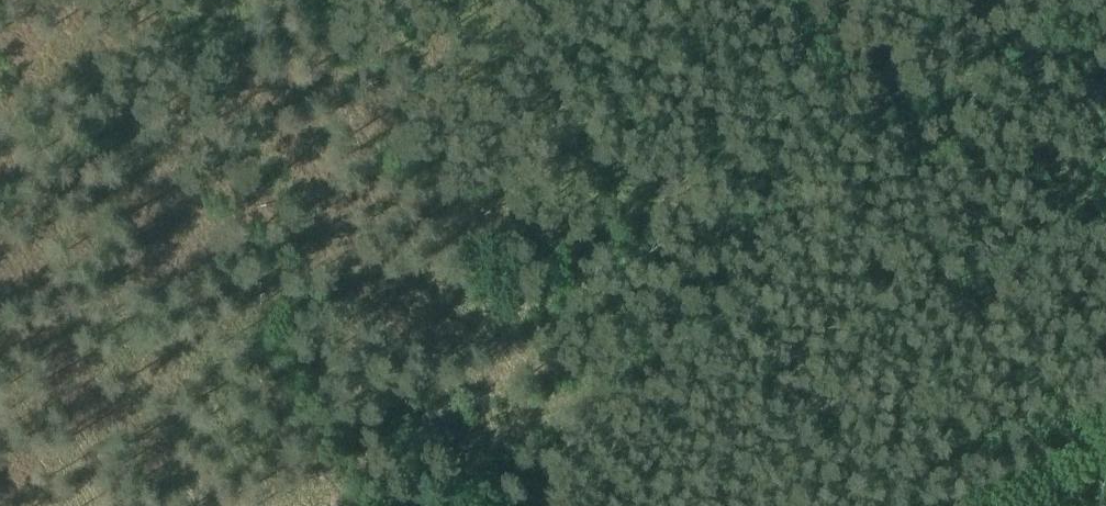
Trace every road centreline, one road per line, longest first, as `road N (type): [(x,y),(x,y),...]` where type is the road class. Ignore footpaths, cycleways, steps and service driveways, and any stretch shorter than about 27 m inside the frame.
road 1 (track): [(992,505),(1105,435)]

